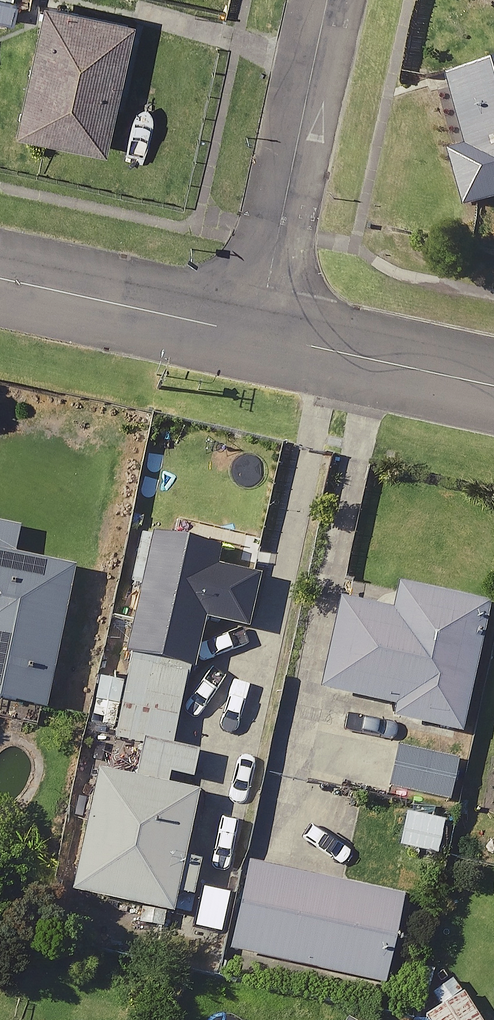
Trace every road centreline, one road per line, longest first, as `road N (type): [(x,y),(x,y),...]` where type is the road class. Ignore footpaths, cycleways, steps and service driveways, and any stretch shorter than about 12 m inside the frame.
road 1 (residential): [(329,0),(259,334)]
road 2 (residential): [(0,278),(259,334)]
road 3 (residential): [(493,386),(259,334)]

